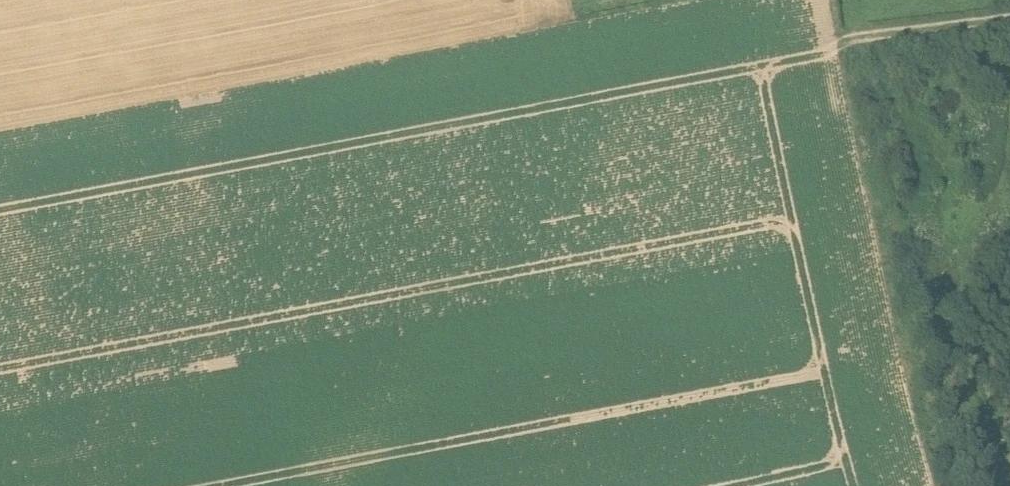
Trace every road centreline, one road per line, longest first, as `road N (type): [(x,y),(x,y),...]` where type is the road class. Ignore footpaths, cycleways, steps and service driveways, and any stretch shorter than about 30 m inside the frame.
road 1 (track): [(843,37),(1009,17)]

